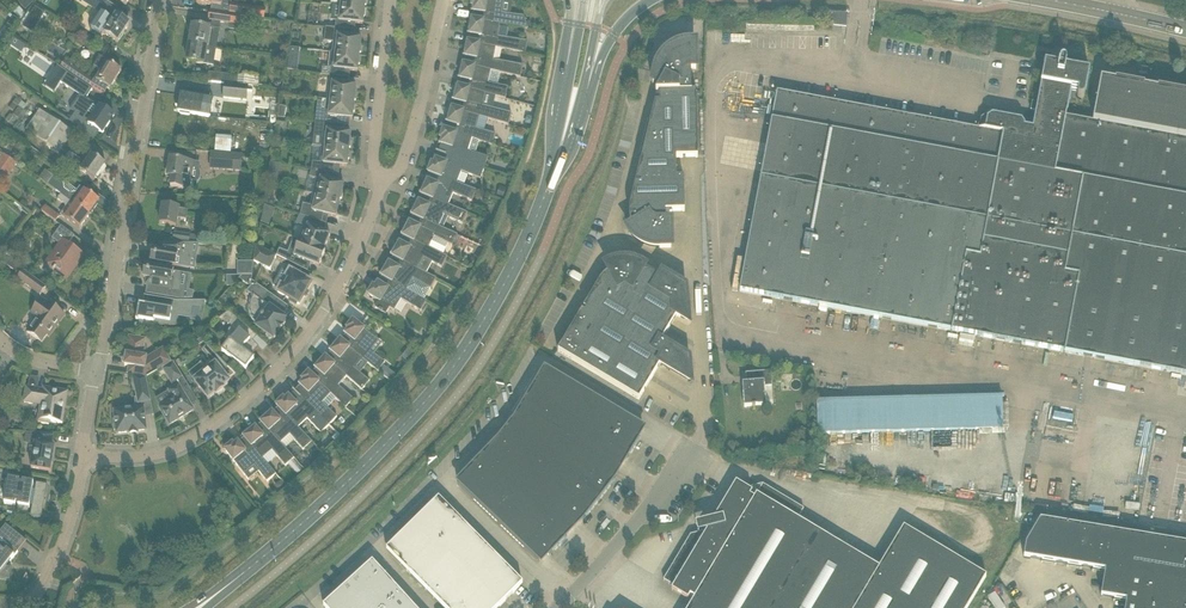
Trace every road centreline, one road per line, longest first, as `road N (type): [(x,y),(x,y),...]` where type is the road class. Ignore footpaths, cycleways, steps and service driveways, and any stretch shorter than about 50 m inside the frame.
road 1 (primary): [(200,607),(324,505),(459,360),(533,226),(561,144)]
road 2 (residential): [(83,455),(173,447),(242,407),(325,314),(378,189)]
road 3 (residential): [(97,369),(158,0)]
road 4 (unclassified): [(556,607),(687,444)]
road 5 (residential): [(443,0),(399,174),(378,189)]
road 6 (residential): [(378,189),(371,169),(391,0)]
road 7 (residential): [(4,607),(25,604),(42,586),(69,527),(83,455)]

